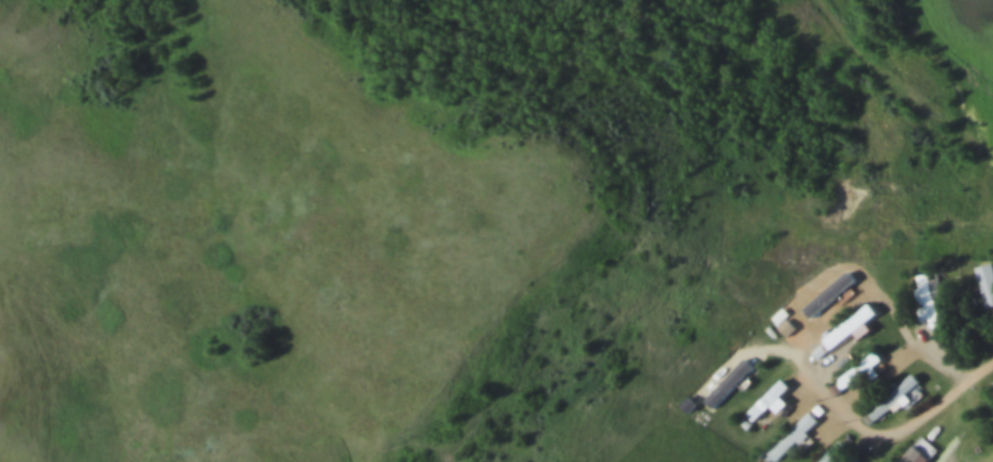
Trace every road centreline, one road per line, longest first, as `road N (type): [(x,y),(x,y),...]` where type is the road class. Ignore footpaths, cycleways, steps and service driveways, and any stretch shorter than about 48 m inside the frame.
road 1 (track): [(819,0),(904,97),(992,150)]

